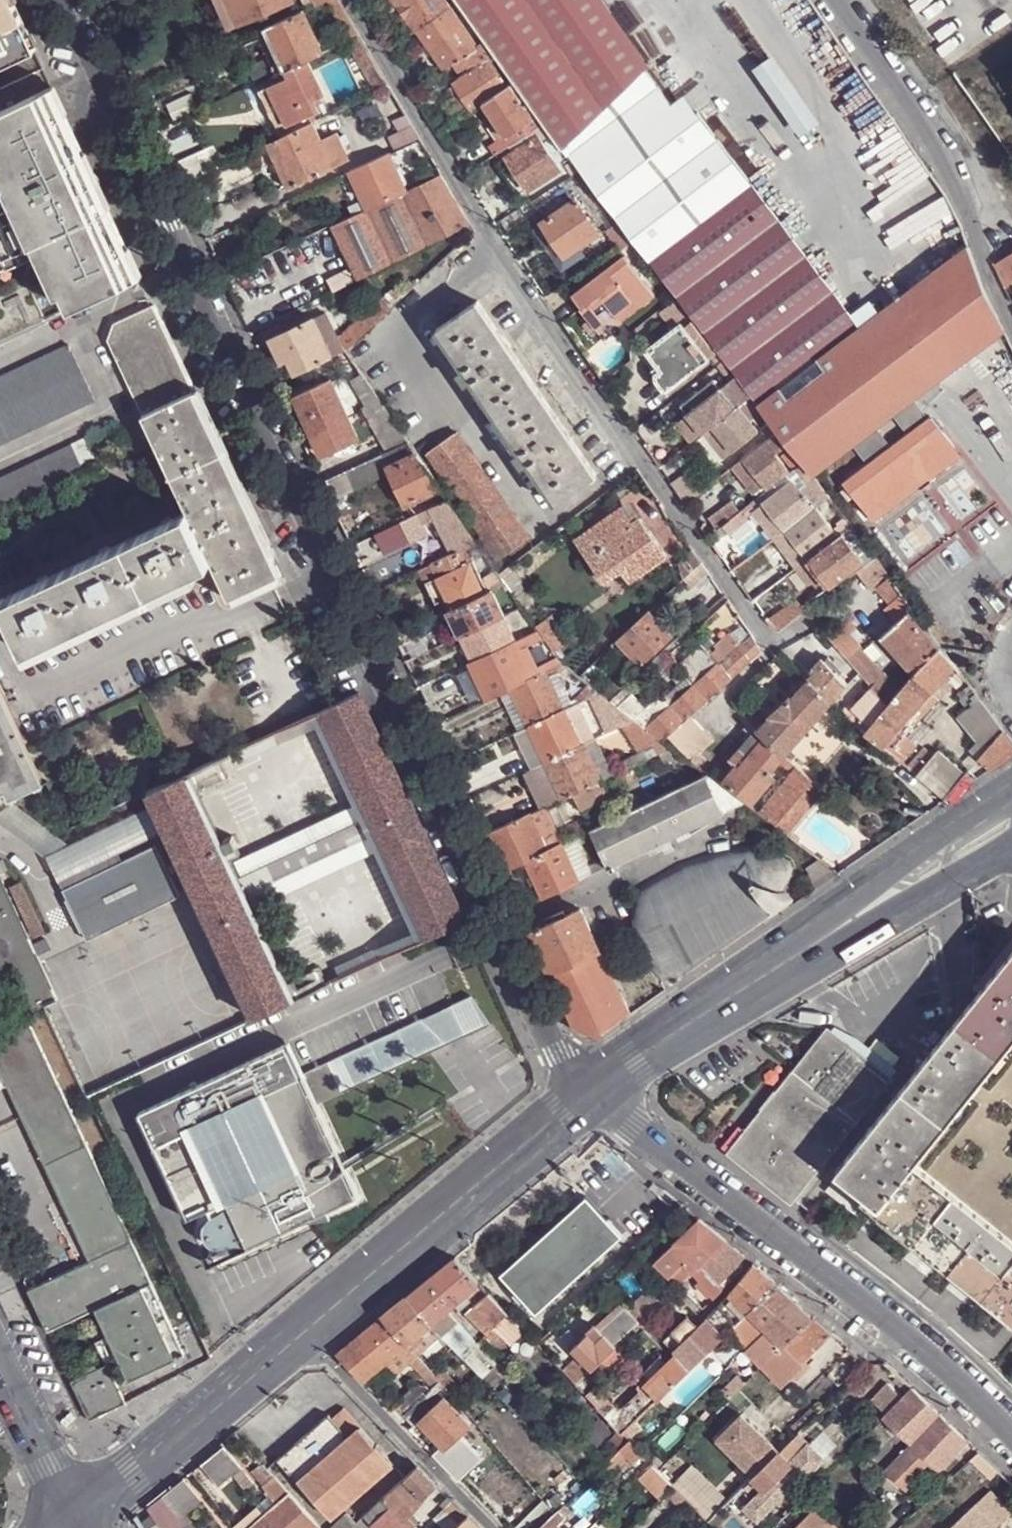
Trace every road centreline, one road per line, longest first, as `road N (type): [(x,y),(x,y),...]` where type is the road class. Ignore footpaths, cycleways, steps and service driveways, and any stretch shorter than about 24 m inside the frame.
road 1 (residential): [(589,1094),(559,1052),(61,0)]
road 2 (residential): [(352,0),(502,256),(773,648)]
road 3 (residential): [(1011,1436),(950,1372),(589,1094)]
road 4 (secondary): [(301,1334),(589,1094)]
road 5 (residential): [(834,0),(923,127),(1011,325)]
road 6 (secondary): [(78,1517),(301,1334)]
road 7 (secondary): [(1011,783),(832,909),(794,956)]
road 8 (residential): [(491,1527),(301,1334)]
road 9 (secondary): [(589,1094),(794,956)]
road 10 (secondary): [(794,956),(852,944),(1011,849)]
road 11 (residential): [(0,1374),(78,1517)]

